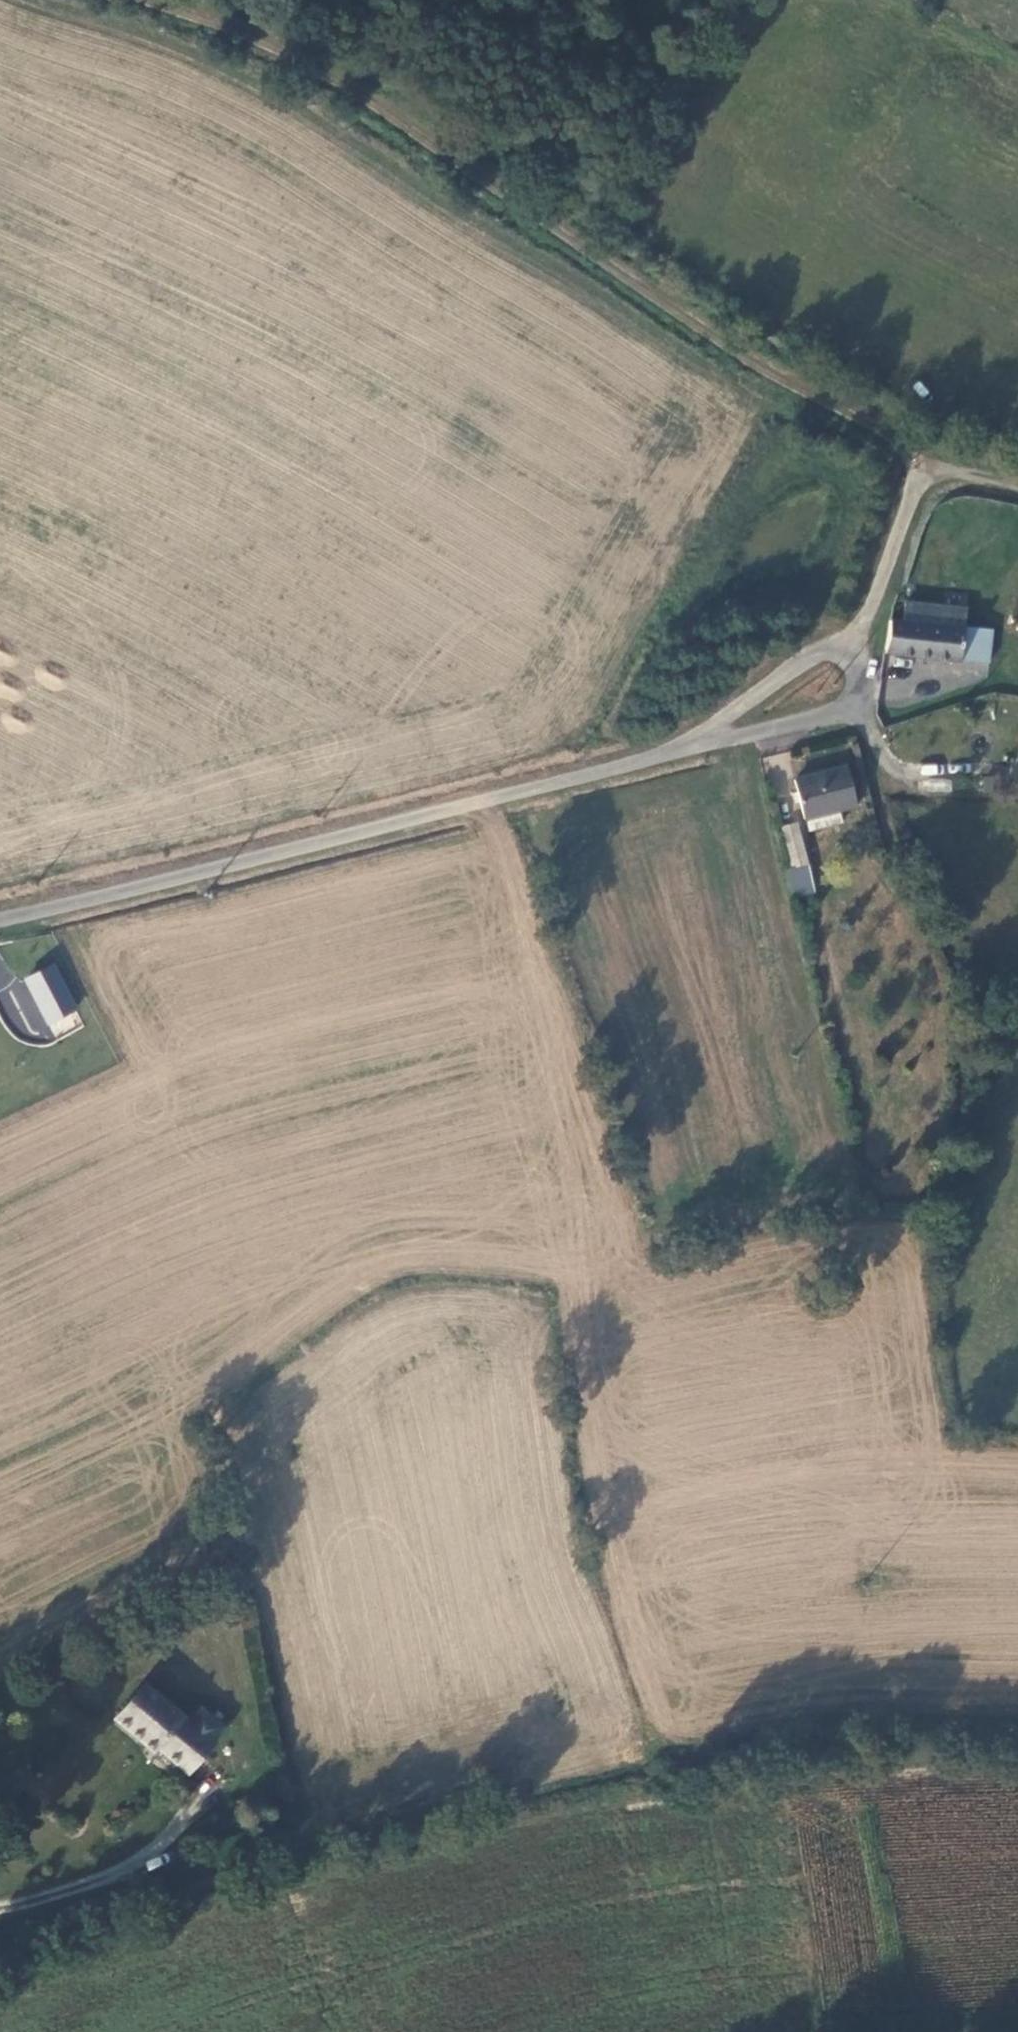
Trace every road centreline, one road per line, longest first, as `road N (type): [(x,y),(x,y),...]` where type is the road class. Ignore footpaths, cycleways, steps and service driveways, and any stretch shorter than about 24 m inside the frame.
road 1 (unclassified): [(679,749),(0,920)]
road 2 (unclassified): [(849,649),(860,676),(851,707),(679,749)]
road 3 (unclassified): [(679,749),(807,658),(849,649)]
road 4 (unclassified): [(925,467),(870,614),(849,649)]

